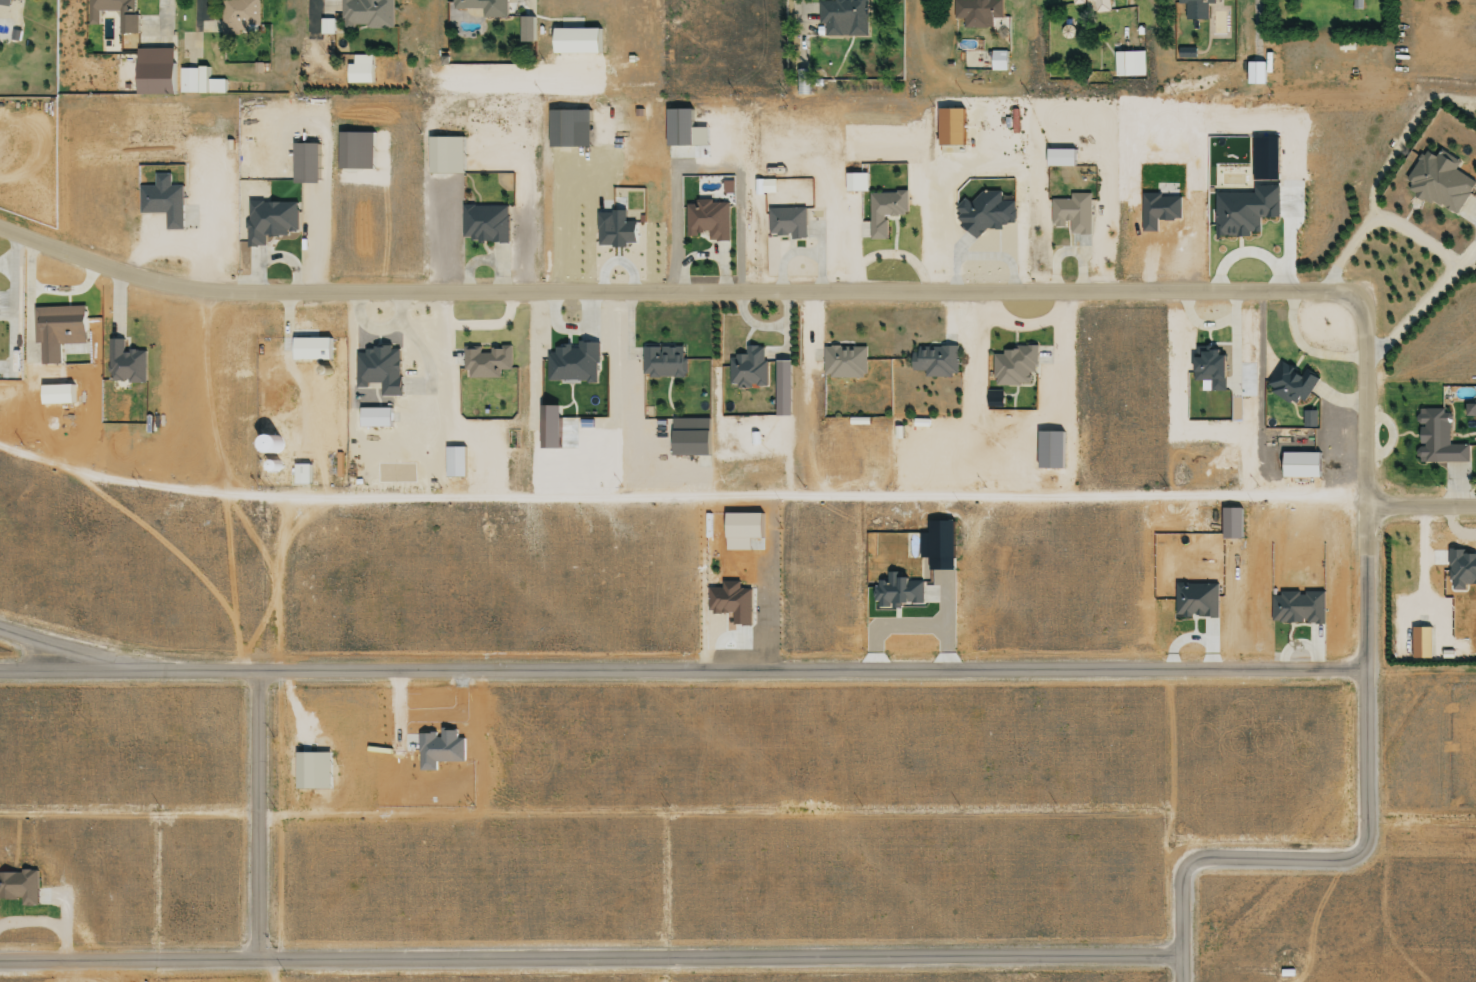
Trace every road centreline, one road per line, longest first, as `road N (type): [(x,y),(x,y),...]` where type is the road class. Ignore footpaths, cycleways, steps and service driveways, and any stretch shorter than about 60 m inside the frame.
road 1 (residential): [(0,232),(126,277),(226,293),(1338,292),(1366,302),(1368,312),(1365,500),(1397,510),(1475,510)]
road 2 (residential): [(0,956),(1176,951)]
road 3 (residential): [(254,669),(1362,666)]
road 4 (residential): [(1365,500),(1359,852),(1339,861),(1183,865),(1174,887),(1176,951)]
road 5 (residential): [(254,669),(256,953)]
road 6 (residential): [(0,668),(254,669)]
road 7 (residential): [(0,625),(156,668)]

